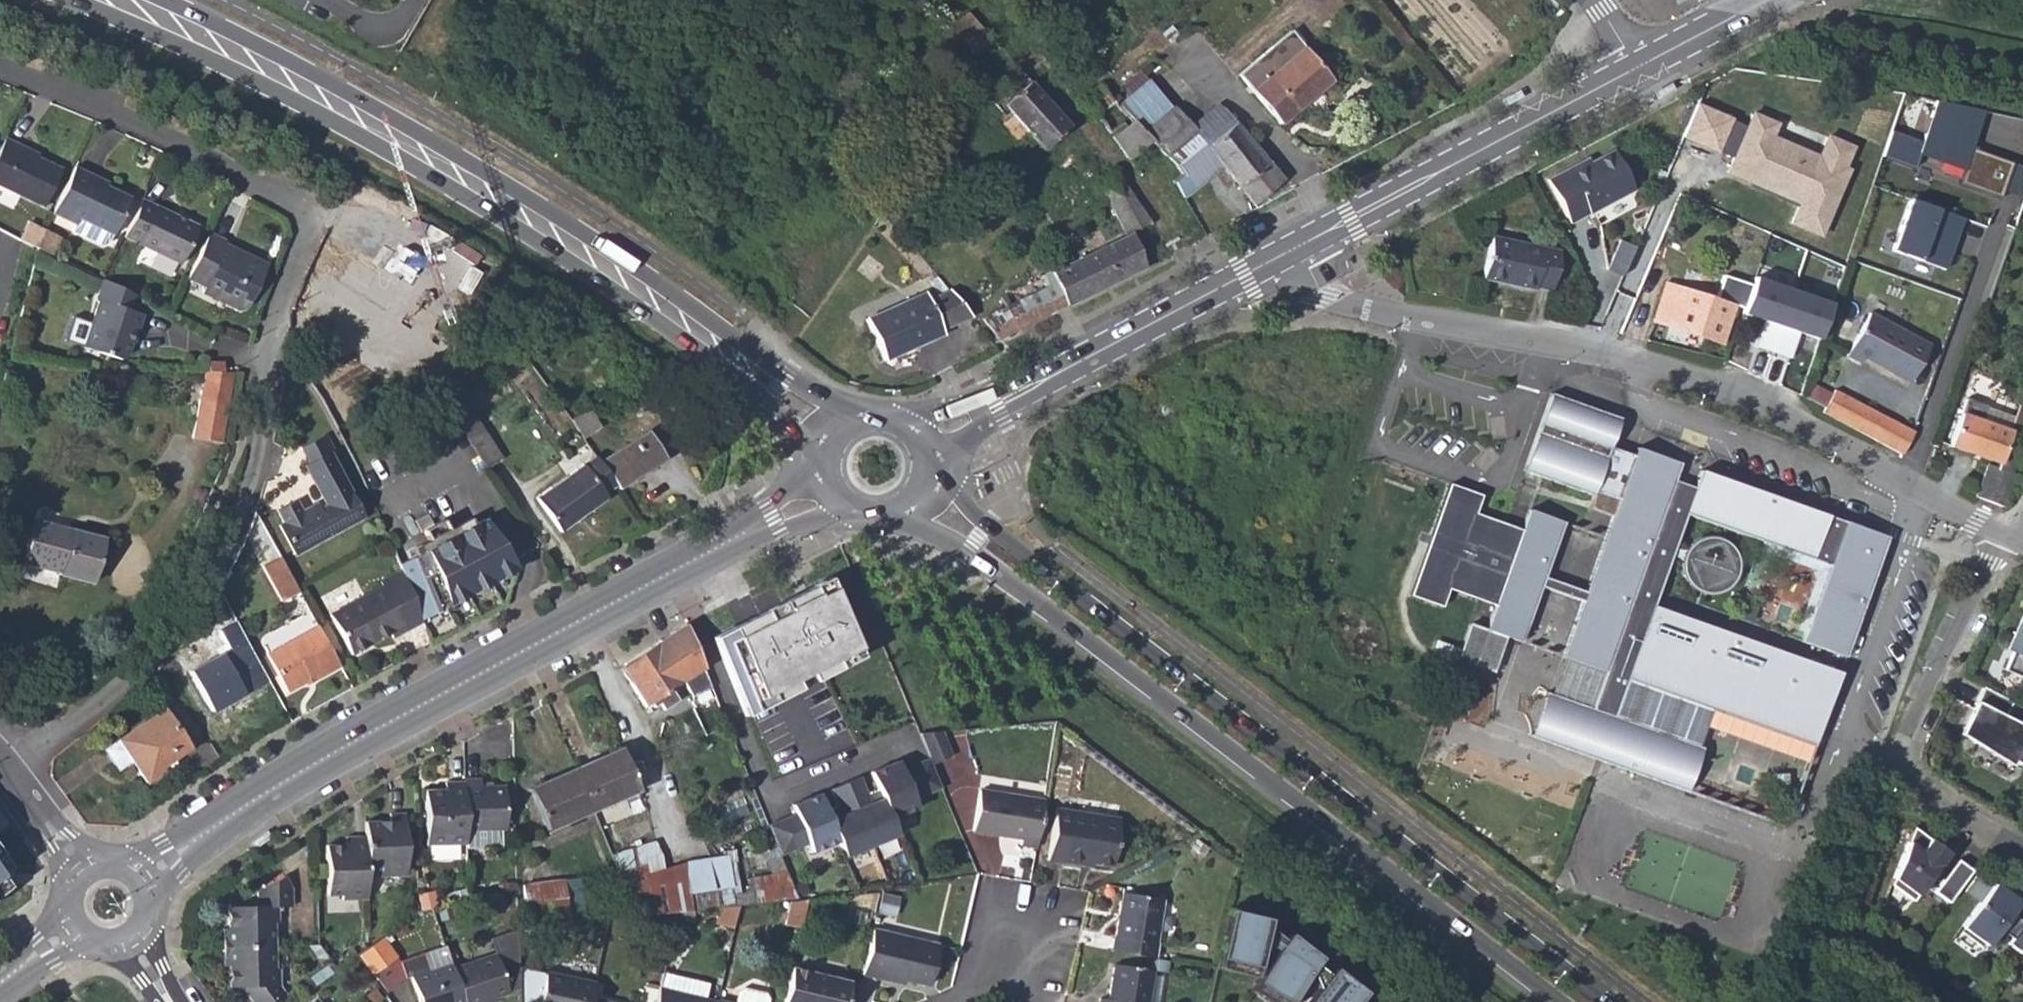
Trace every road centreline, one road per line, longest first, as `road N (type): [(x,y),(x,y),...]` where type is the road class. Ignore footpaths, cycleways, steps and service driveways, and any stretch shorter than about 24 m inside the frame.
road 1 (residential): [(5,771),(139,672),(234,527),(261,450),(305,215),(293,200),(0,73)]
road 2 (tertiary): [(69,0),(286,97),(584,271),(770,402),(821,461)]
road 3 (tertiary): [(1603,1001),(927,474)]
road 4 (tertiary): [(911,506),(1561,1001)]
road 5 (tertiary): [(855,418),(786,380),(633,266),(368,104),(163,0)]
road 6 (tertiary): [(142,885),(265,795),(828,495)]
road 7 (residential): [(1293,253),(1334,298),(1573,344),(1701,381),(2005,535)]
road 8 (tertiary): [(1293,253),(1636,70)]
road 9 (residential): [(1203,300),(1110,150),(1006,37)]
road 10 (tertiary): [(923,446),(1203,300)]
road 11 (residential): [(1897,758),(2005,535)]
road 12 (residential): [(1897,758),(1904,774),(2022,861)]
road 13 (tertiary): [(1636,70),(1775,0)]
road 14 (residential): [(5,771),(83,875)]

